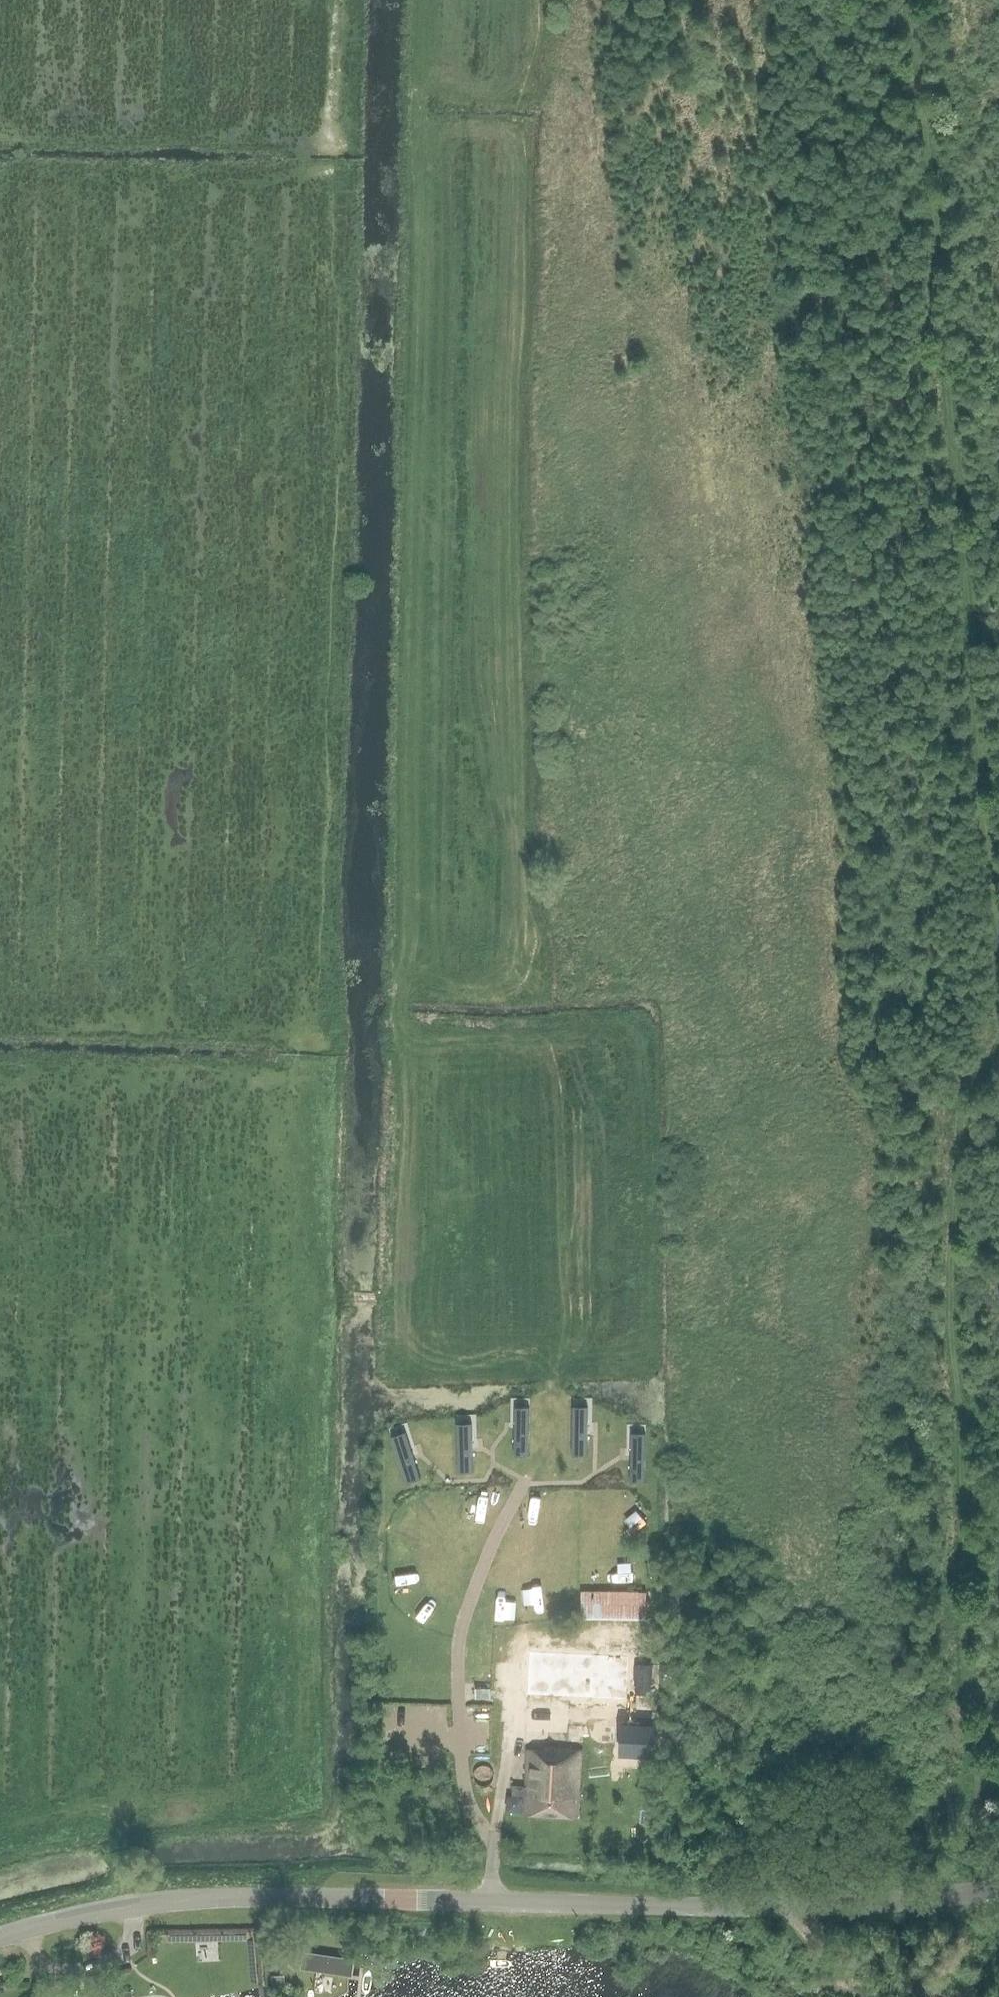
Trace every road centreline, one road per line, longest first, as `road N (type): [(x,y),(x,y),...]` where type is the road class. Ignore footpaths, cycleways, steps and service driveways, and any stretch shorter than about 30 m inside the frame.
road 1 (unclassified): [(0,1940),(125,1908),(194,1900),(809,1909),(998,1889)]

